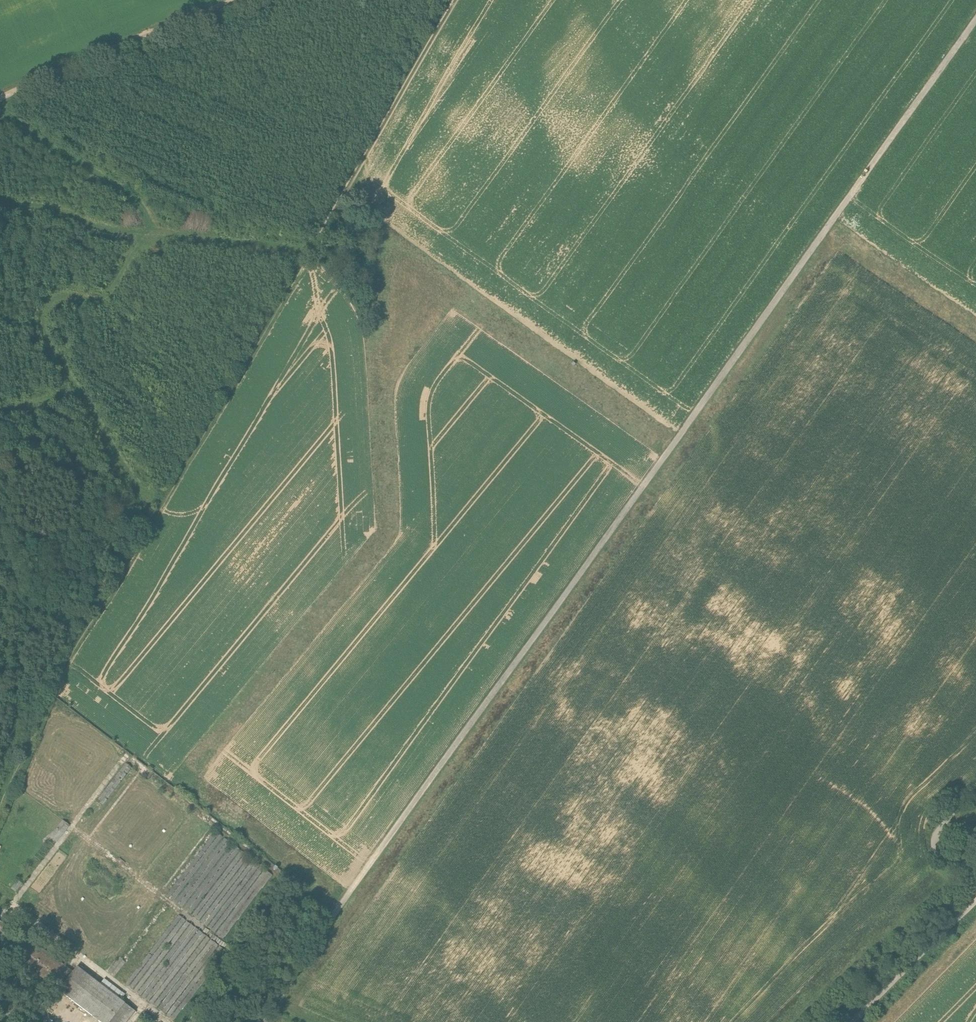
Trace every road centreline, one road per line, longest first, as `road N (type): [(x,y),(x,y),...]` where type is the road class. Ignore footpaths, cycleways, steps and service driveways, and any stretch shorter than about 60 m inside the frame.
road 1 (unclassified): [(975,19),(680,445),(334,913),(265,1021)]
road 2 (track): [(455,0),(77,646),(0,807)]
road 3 (track): [(233,0),(0,96)]
road 4 (unclassified): [(975,892),(846,1021)]
road 5 (unclassified): [(975,859),(946,853),(935,837),(975,780)]

